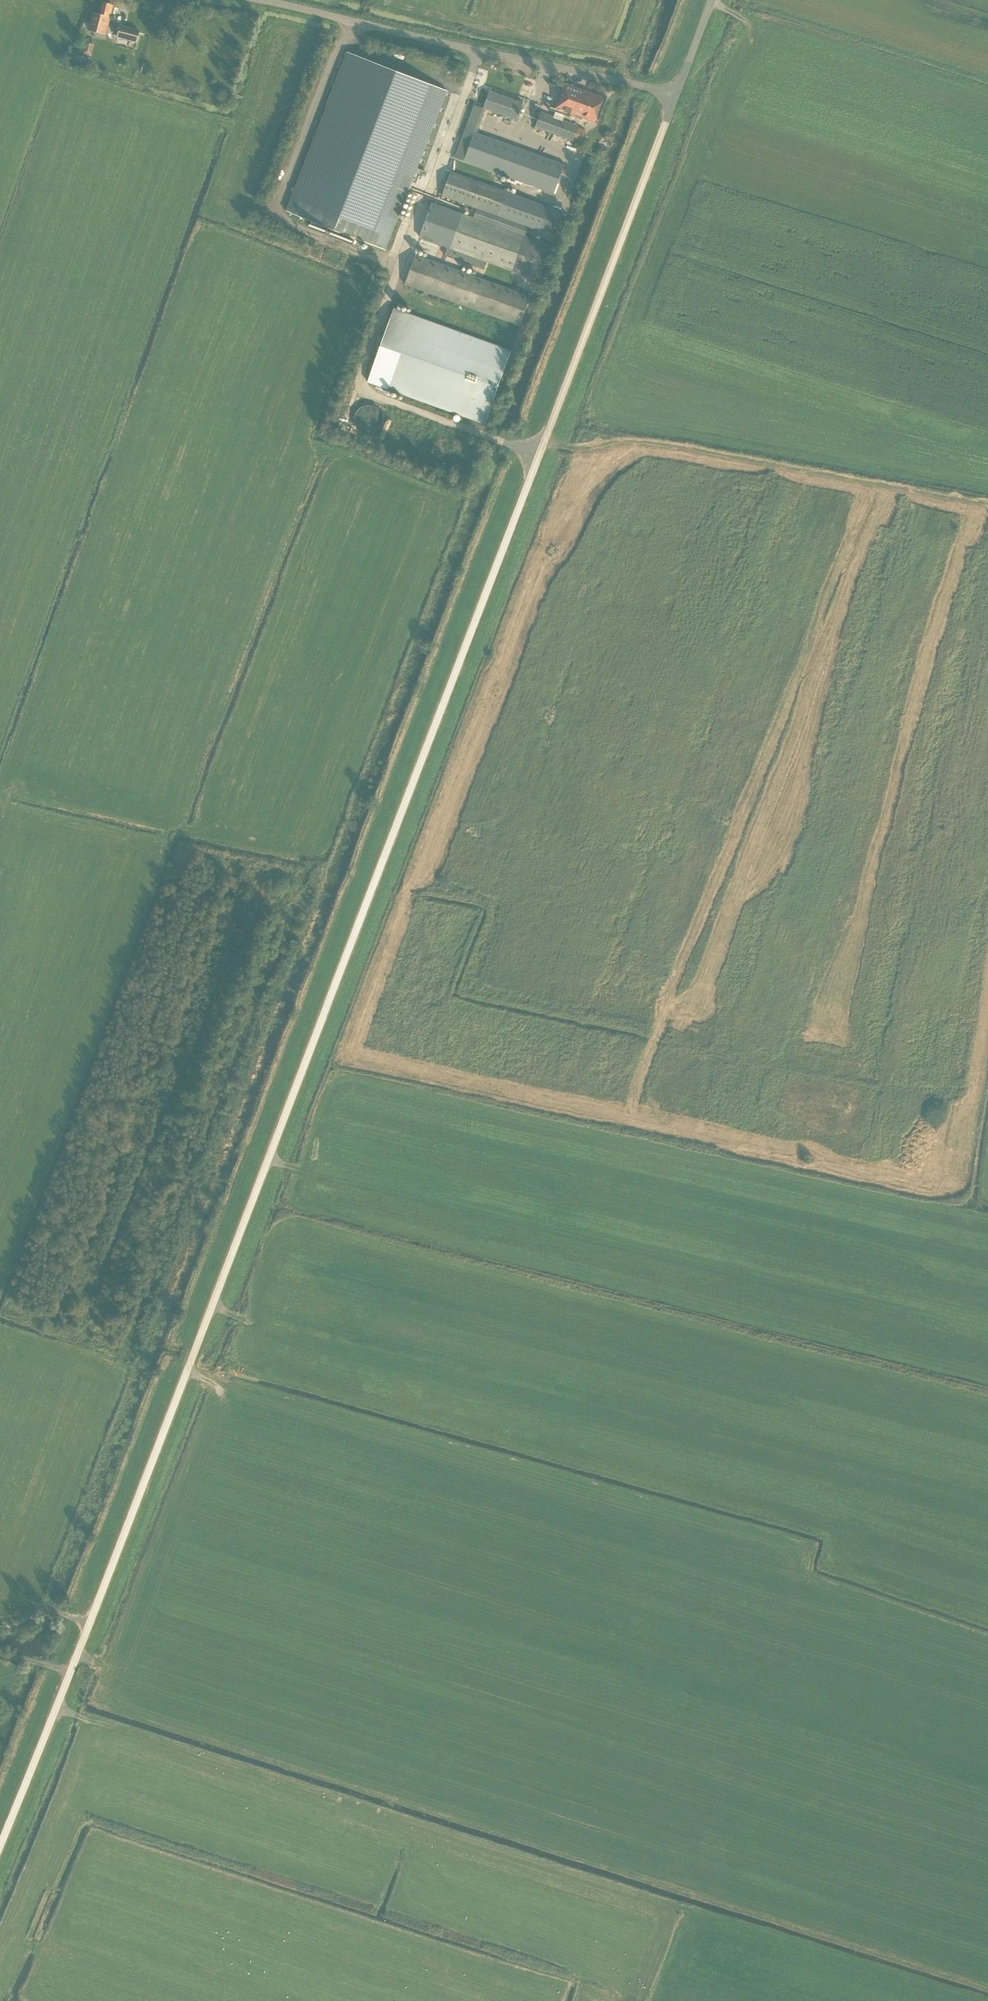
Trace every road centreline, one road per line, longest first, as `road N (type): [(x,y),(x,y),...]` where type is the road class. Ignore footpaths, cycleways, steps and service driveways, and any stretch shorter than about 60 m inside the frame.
road 1 (unclassified): [(0,1842),(676,95)]
road 2 (unclassified): [(676,95),(254,0)]

